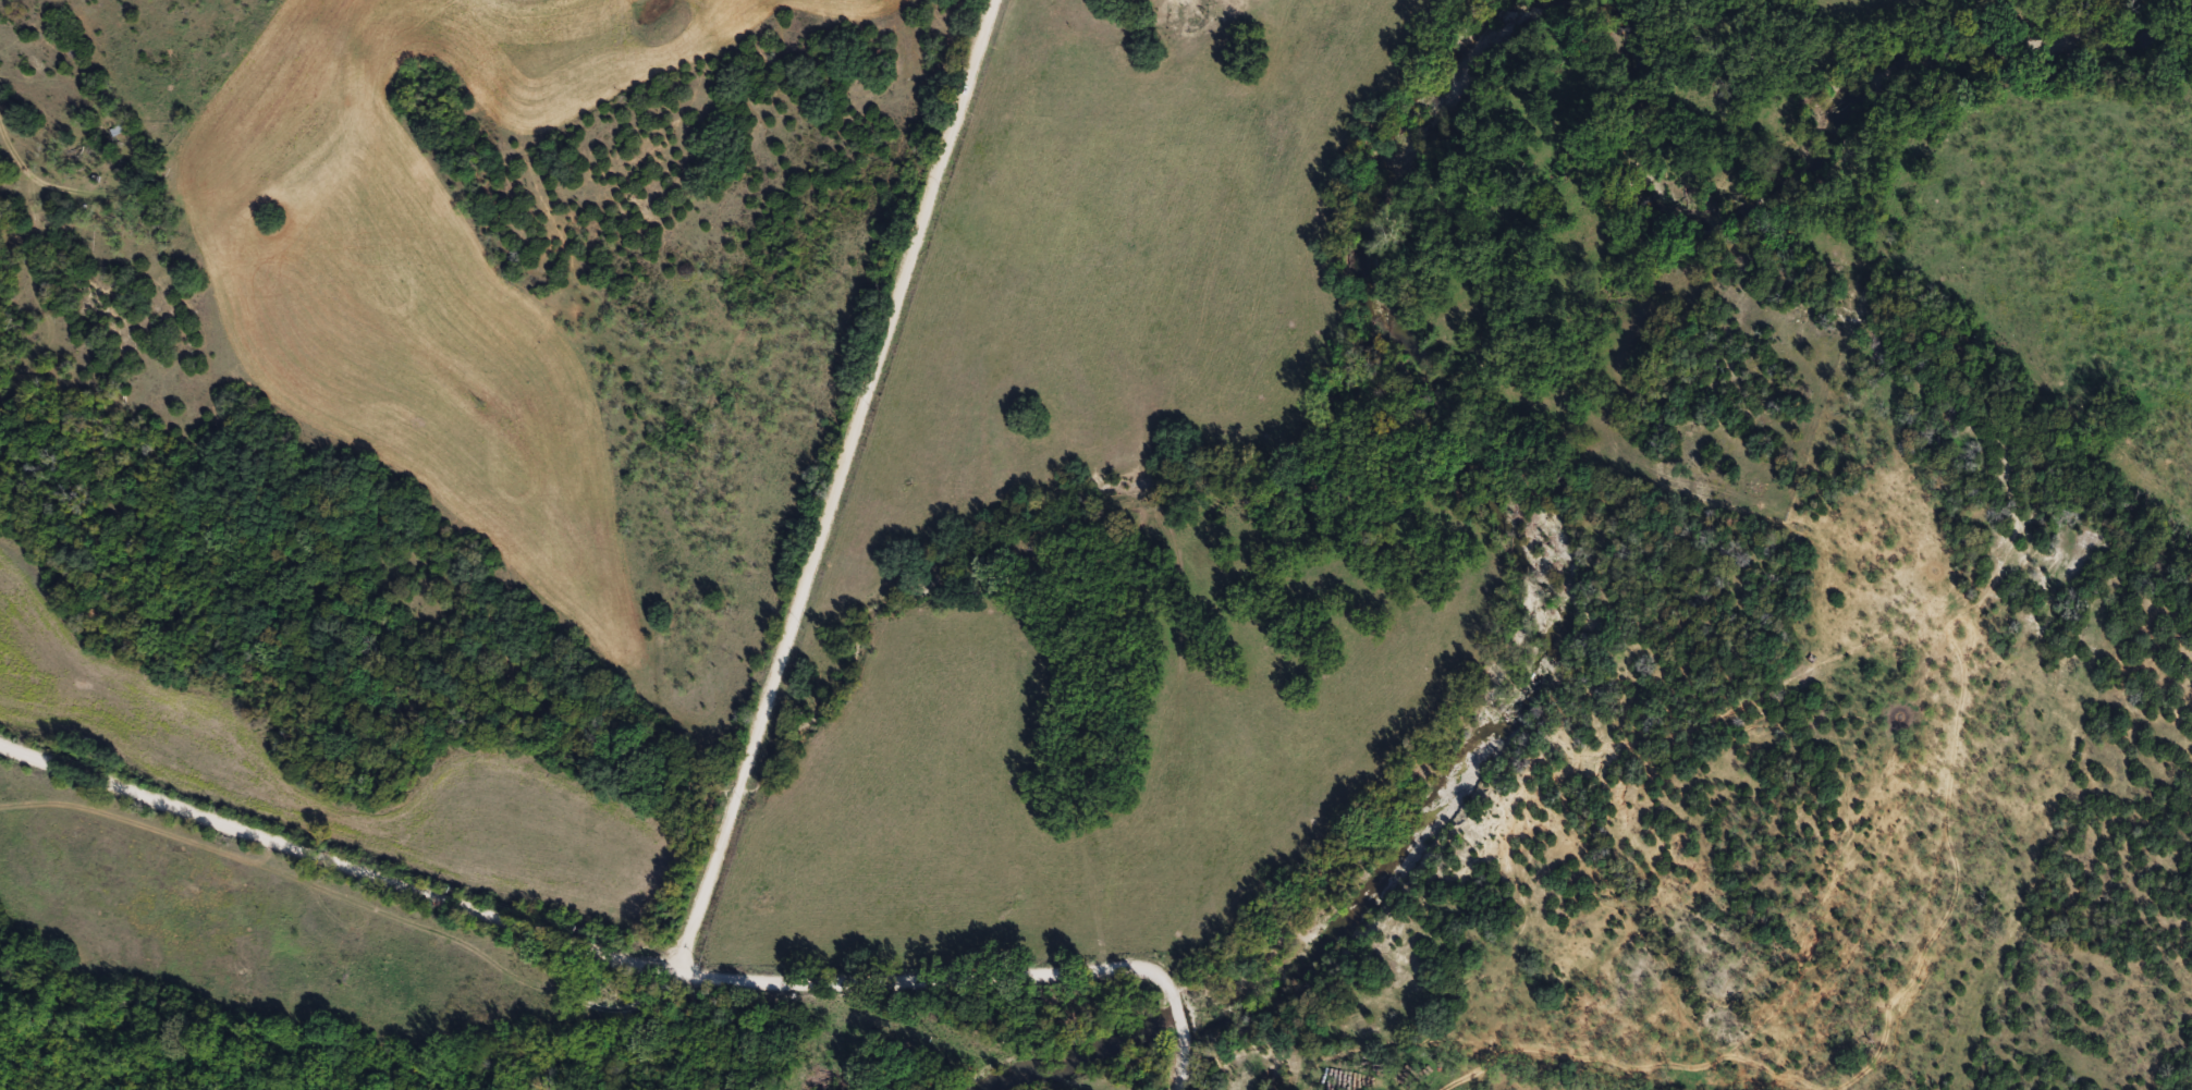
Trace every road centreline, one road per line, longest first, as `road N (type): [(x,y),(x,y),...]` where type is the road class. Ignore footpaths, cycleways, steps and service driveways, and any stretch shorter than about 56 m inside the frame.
road 1 (residential): [(1163,999),(1159,982),(1137,973),(854,991),(671,980),(0,751)]
road 2 (residential): [(671,980),(999,0)]

